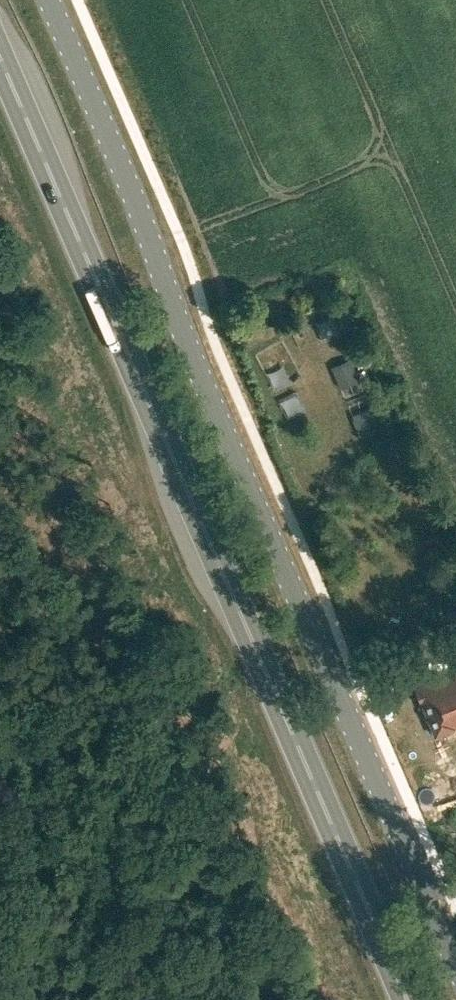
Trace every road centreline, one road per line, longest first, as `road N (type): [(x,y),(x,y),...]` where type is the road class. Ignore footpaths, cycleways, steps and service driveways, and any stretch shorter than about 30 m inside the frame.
road 1 (tertiary): [(455,962),(191,356),(51,0)]
road 2 (trunk): [(407,999),(0,56)]

